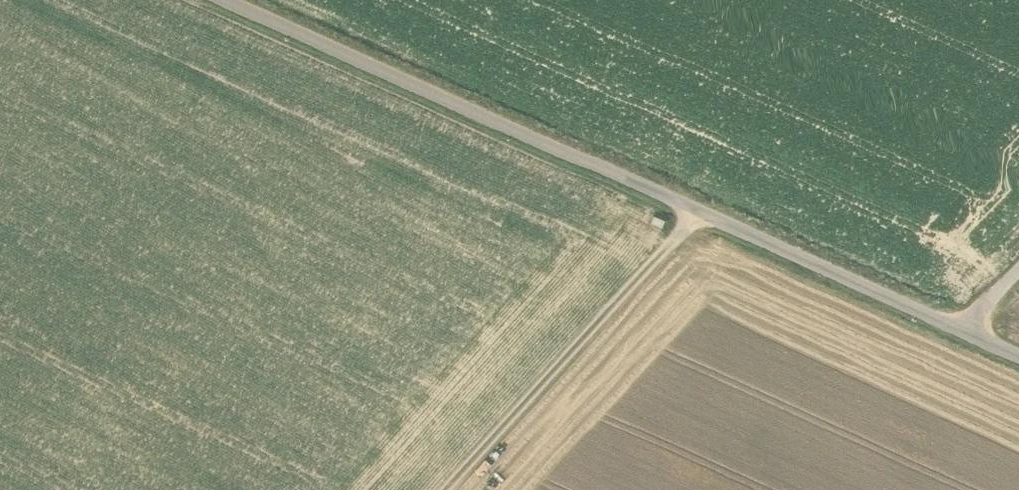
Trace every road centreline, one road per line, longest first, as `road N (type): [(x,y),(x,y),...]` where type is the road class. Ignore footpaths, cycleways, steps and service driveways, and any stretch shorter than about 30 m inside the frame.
road 1 (unclassified): [(1018,331),(291,0)]
road 2 (track): [(694,181),(413,489)]

